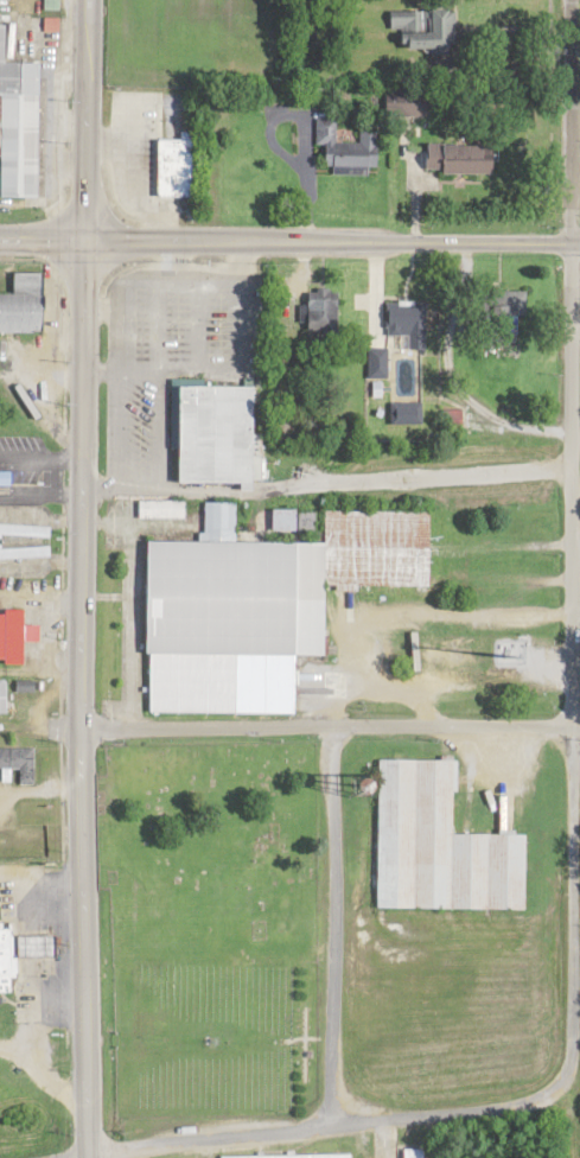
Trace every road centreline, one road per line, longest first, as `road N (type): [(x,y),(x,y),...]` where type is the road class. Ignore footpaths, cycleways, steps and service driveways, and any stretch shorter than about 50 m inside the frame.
road 1 (secondary): [(87,1157),(76,632),(90,0)]
road 2 (residential): [(555,1075),(567,724),(568,0)]
road 3 (residential): [(579,724),(0,723)]
road 4 (residential): [(34,1157),(535,1095),(555,1075)]
road 5 (secondary): [(579,240),(83,238)]

